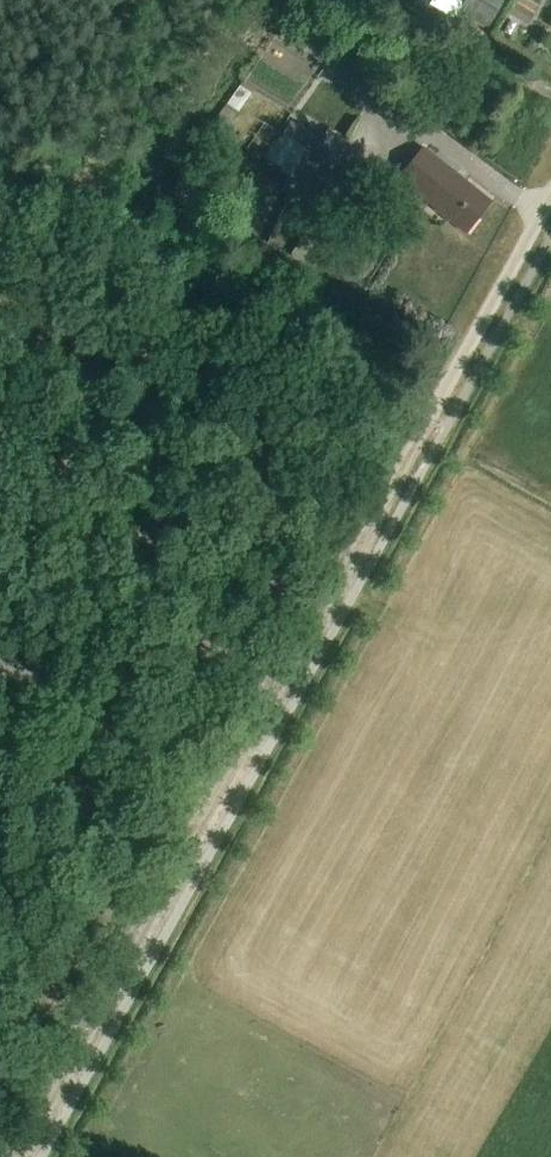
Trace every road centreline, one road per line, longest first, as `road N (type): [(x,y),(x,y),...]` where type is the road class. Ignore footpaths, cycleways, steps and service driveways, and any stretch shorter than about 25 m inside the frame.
road 1 (track): [(26,1156),(429,417)]
road 2 (track): [(0,658),(244,793)]
road 3 (unclassified): [(550,196),(429,417)]

